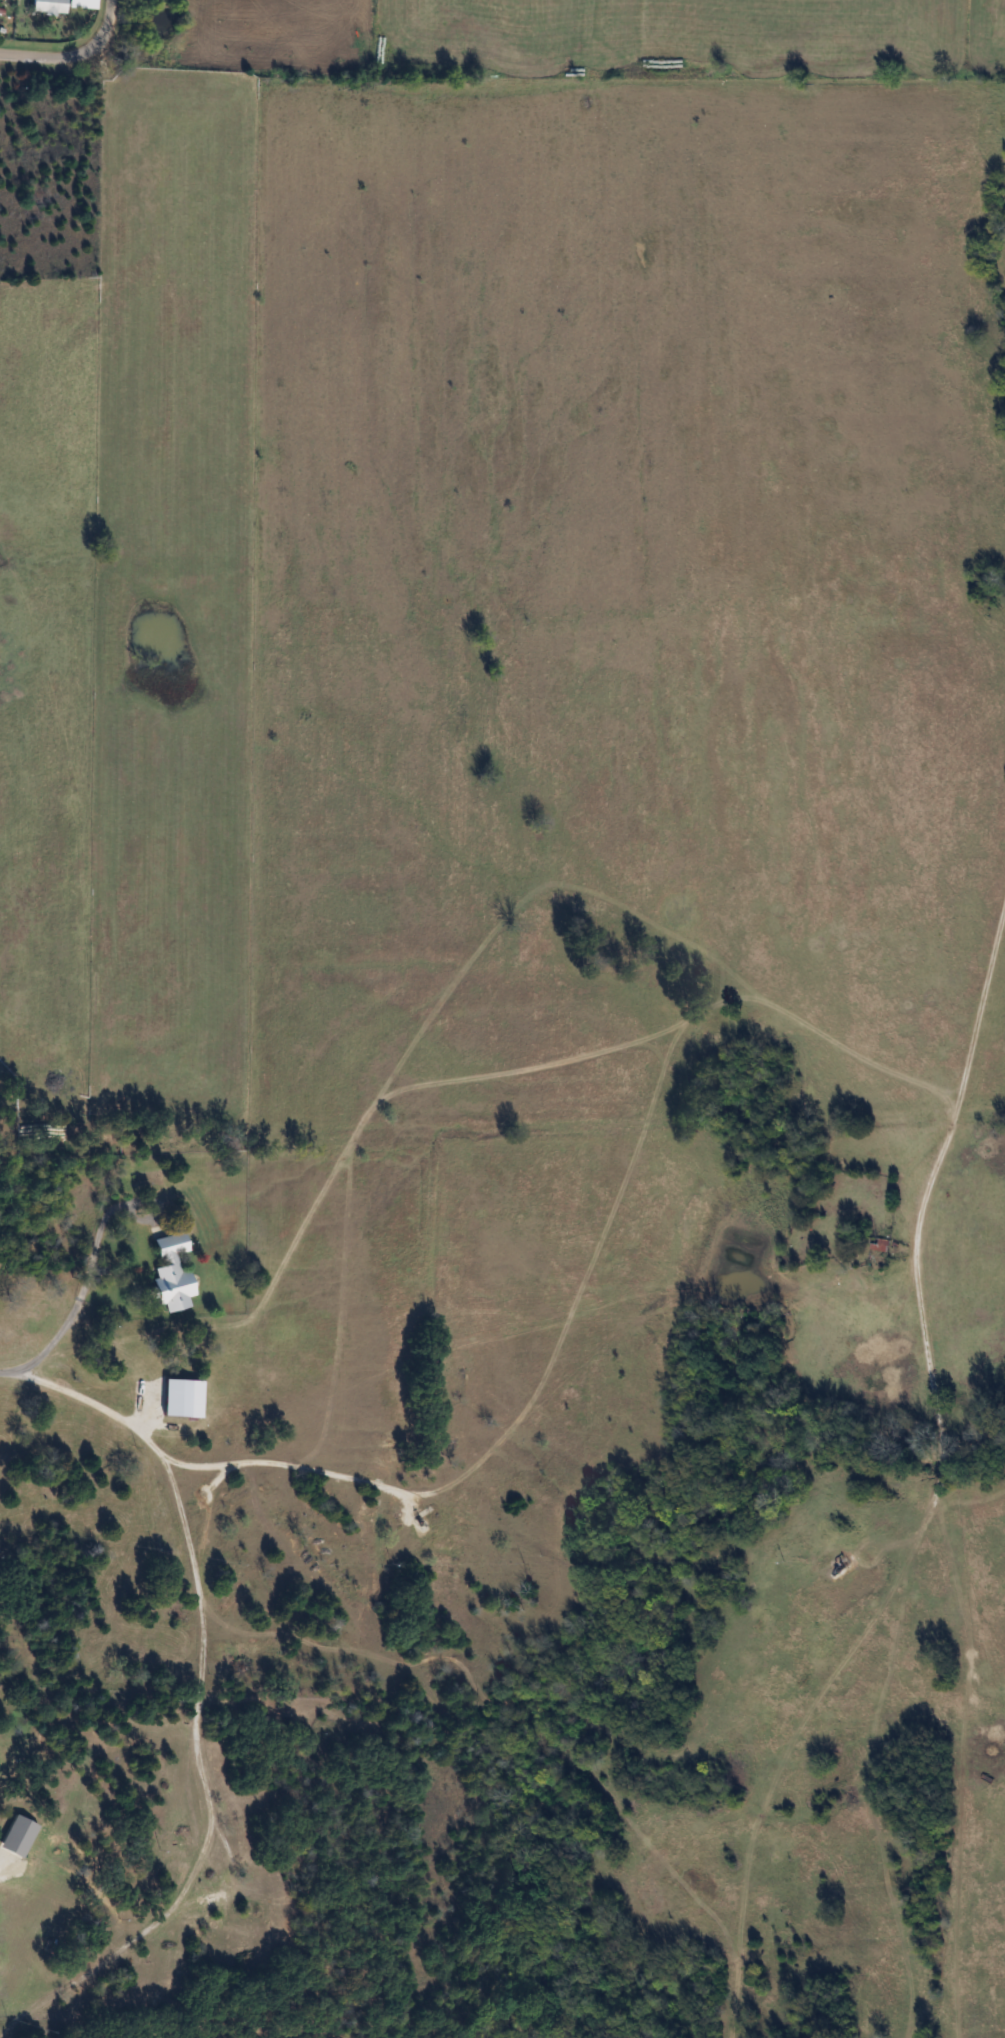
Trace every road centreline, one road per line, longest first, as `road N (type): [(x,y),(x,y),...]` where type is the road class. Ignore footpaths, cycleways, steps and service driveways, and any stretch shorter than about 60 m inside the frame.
road 1 (residential): [(0,55),(53,60),(93,49),(114,0)]

